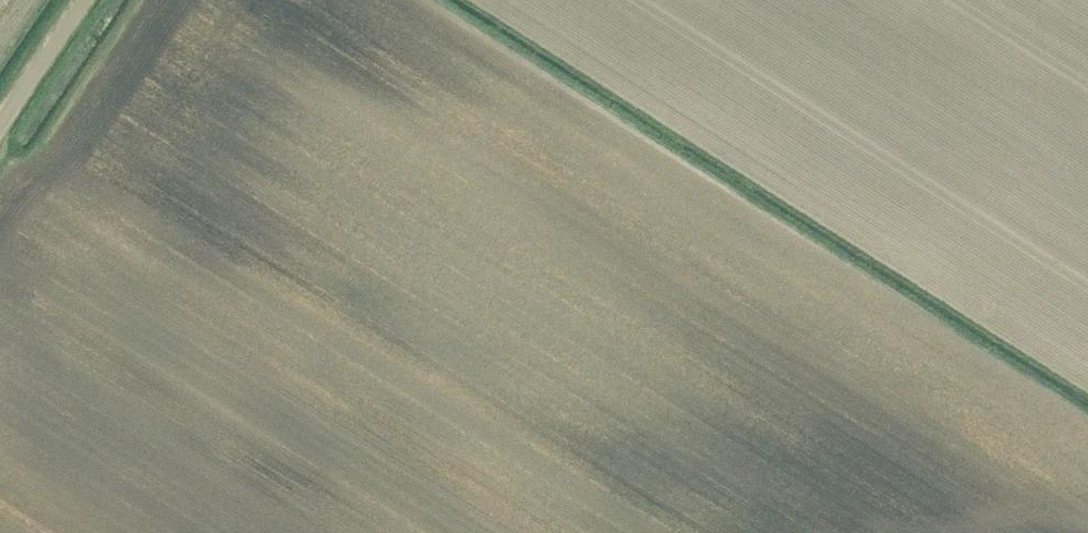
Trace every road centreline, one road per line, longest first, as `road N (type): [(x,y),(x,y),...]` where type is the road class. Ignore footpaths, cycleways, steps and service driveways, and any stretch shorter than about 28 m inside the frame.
road 1 (unclassified): [(0,120),(81,0)]

